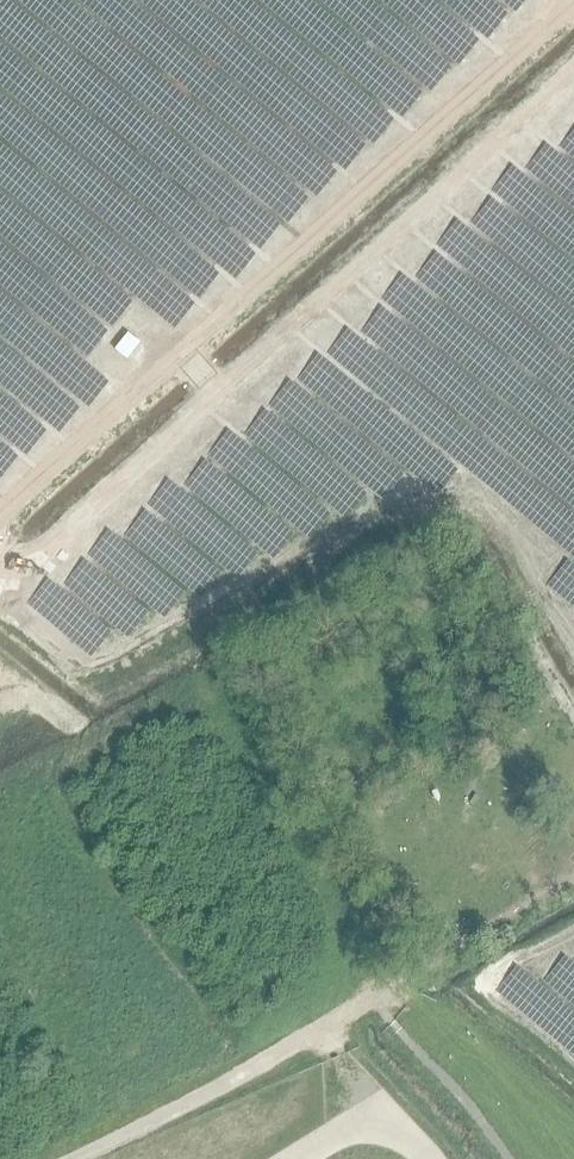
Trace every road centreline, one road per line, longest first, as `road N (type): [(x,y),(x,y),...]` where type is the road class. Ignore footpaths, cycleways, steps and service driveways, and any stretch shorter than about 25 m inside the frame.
road 1 (unclassified): [(72,1158),(322,1030)]

